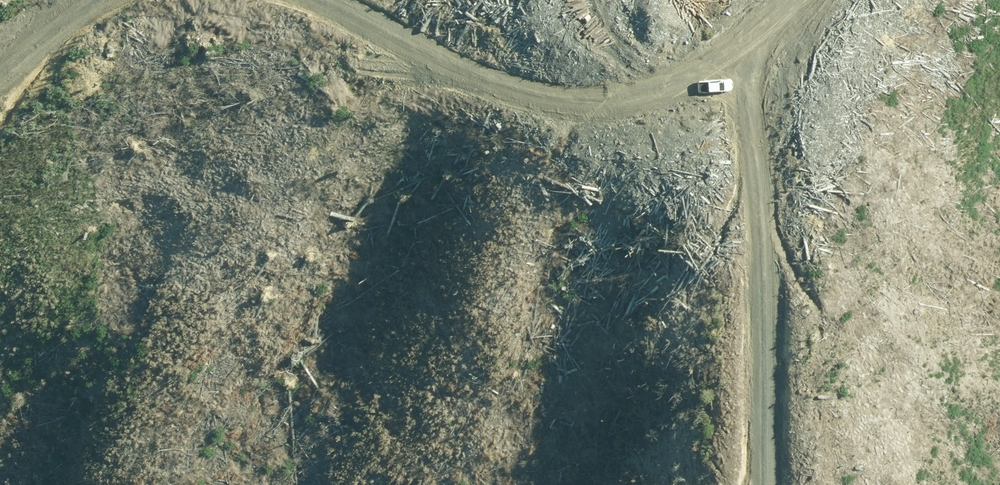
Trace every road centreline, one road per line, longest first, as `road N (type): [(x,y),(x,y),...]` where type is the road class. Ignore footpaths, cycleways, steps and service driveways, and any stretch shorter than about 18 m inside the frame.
road 1 (track): [(285,0),(427,82),(496,105),(613,101),(701,84),(773,50),(815,0)]
road 2 (track): [(747,62),(773,308),(769,484)]

